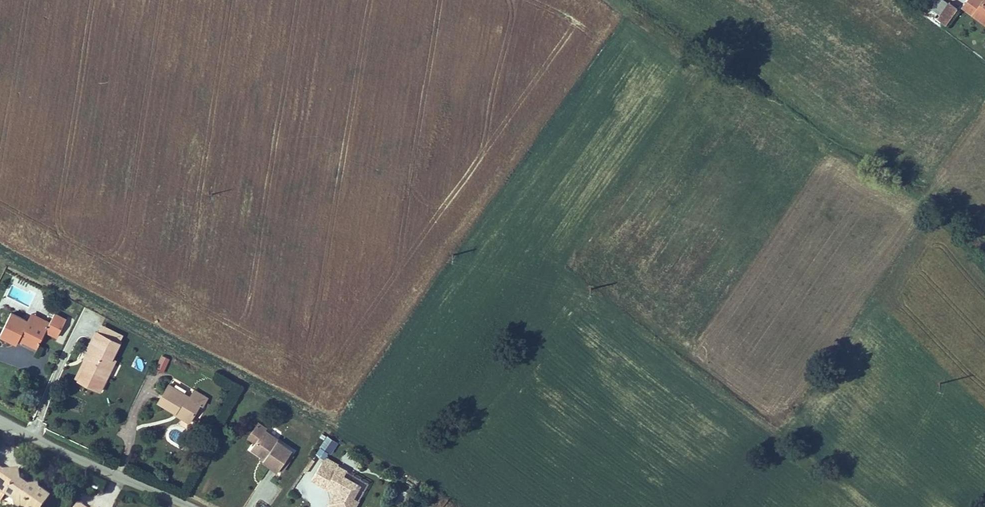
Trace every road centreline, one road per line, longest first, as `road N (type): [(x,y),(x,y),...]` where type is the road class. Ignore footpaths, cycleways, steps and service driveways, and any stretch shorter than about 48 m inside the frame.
road 1 (unclassified): [(0,417),(98,471),(190,506)]

